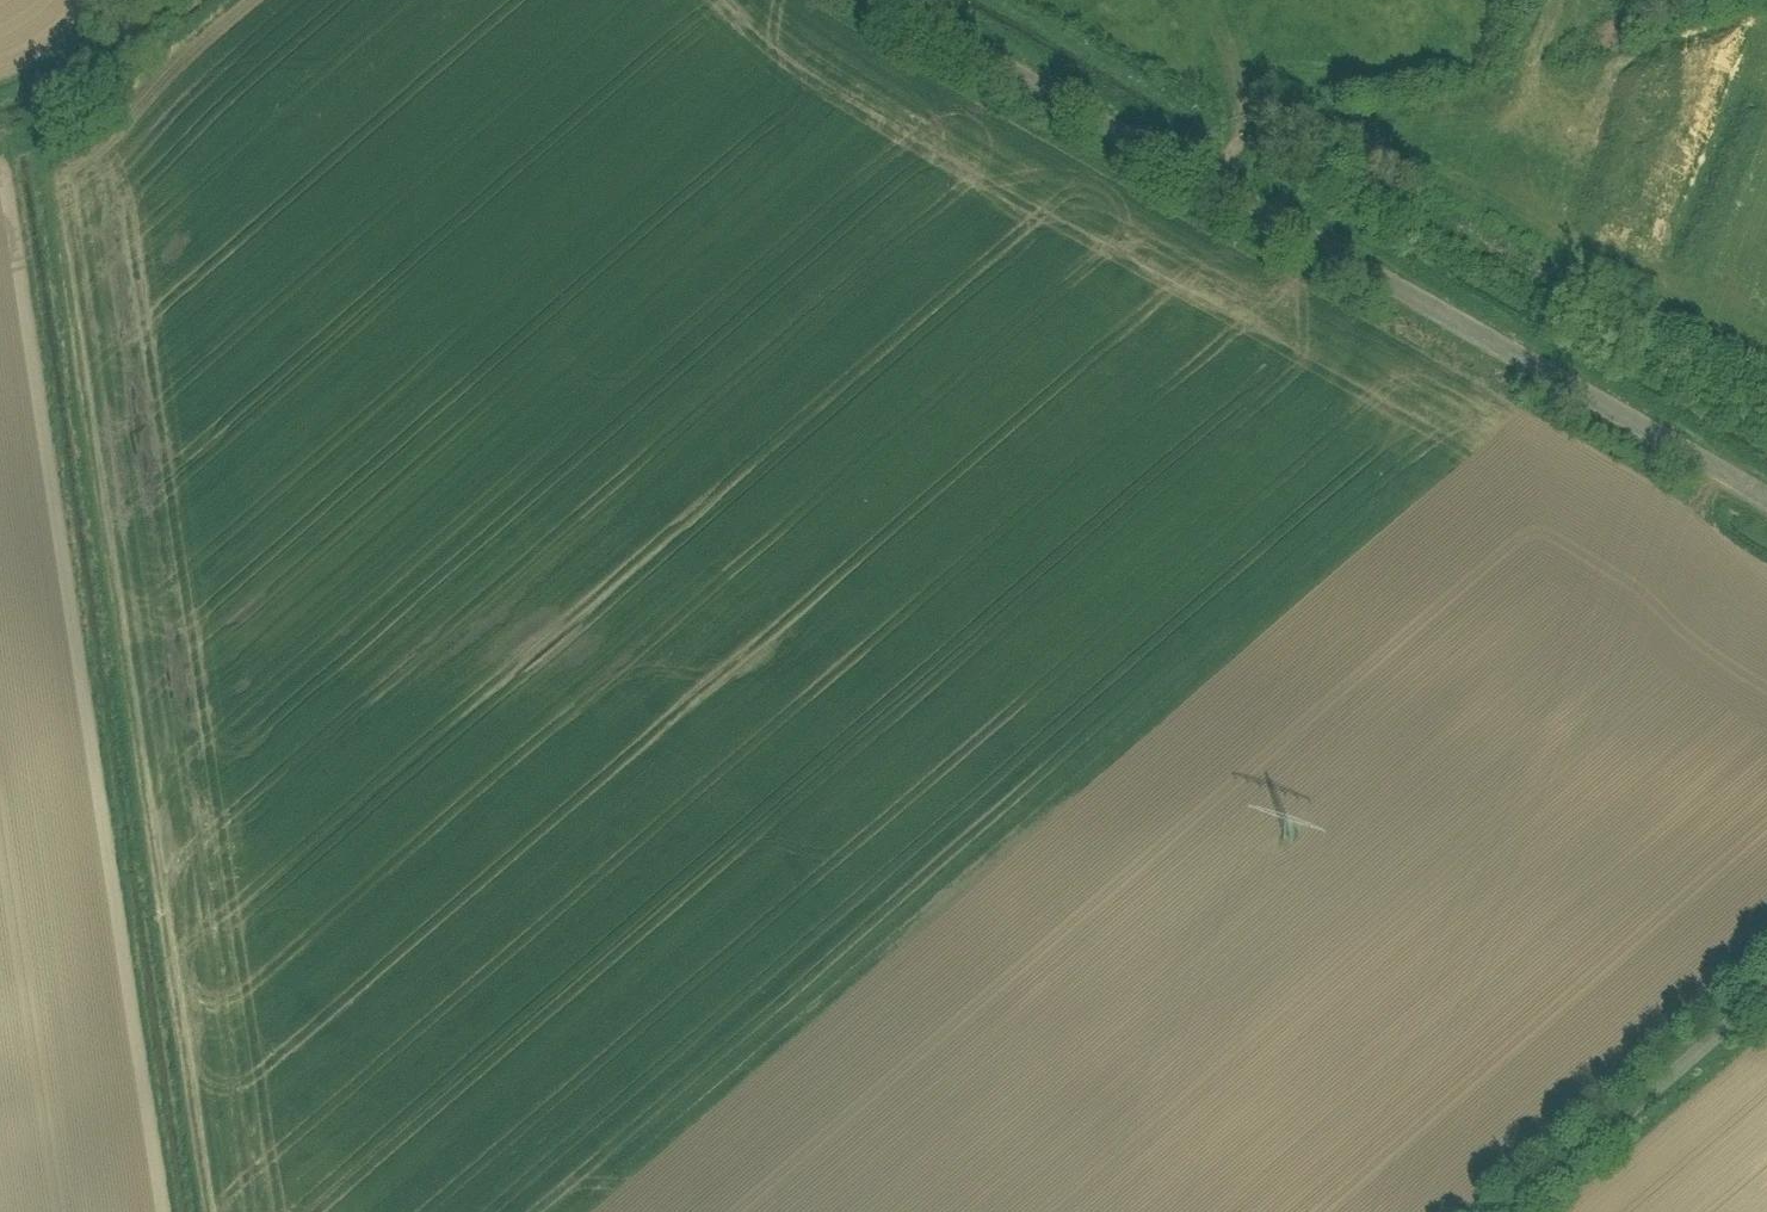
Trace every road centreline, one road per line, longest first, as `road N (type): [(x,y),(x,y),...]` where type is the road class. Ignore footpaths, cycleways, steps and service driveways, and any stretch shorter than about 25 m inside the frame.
road 1 (unclassified): [(914,0),(1766,495)]
road 2 (unclassified): [(1766,1001),(1525,1211)]

